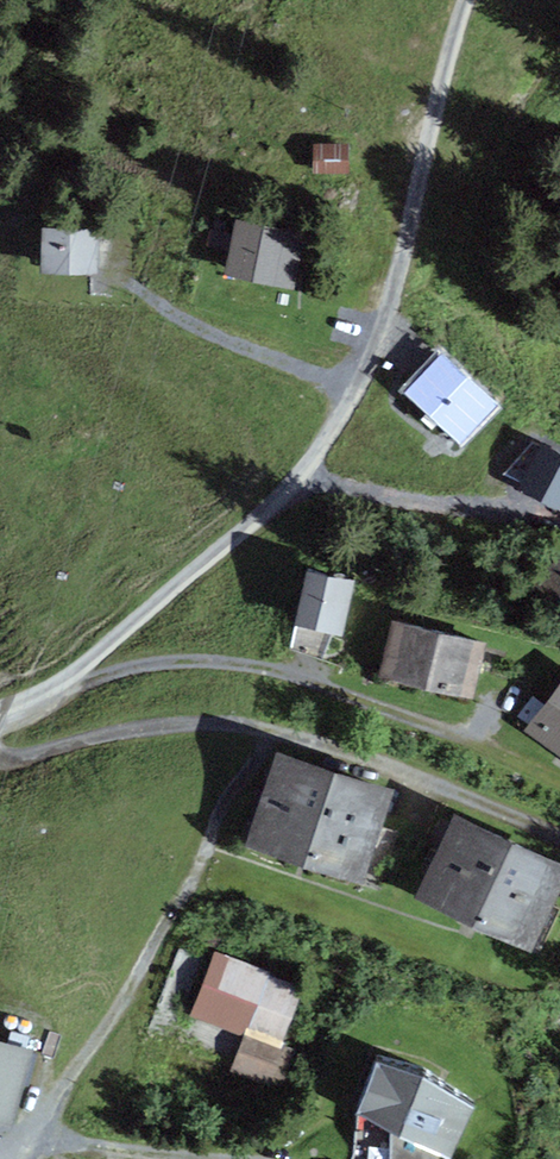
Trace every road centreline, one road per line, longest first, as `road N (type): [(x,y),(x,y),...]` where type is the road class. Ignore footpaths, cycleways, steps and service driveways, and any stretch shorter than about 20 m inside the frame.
road 1 (unclassified): [(465,0),(384,322),(334,429),(258,516),(116,637),(34,699),(0,712)]

